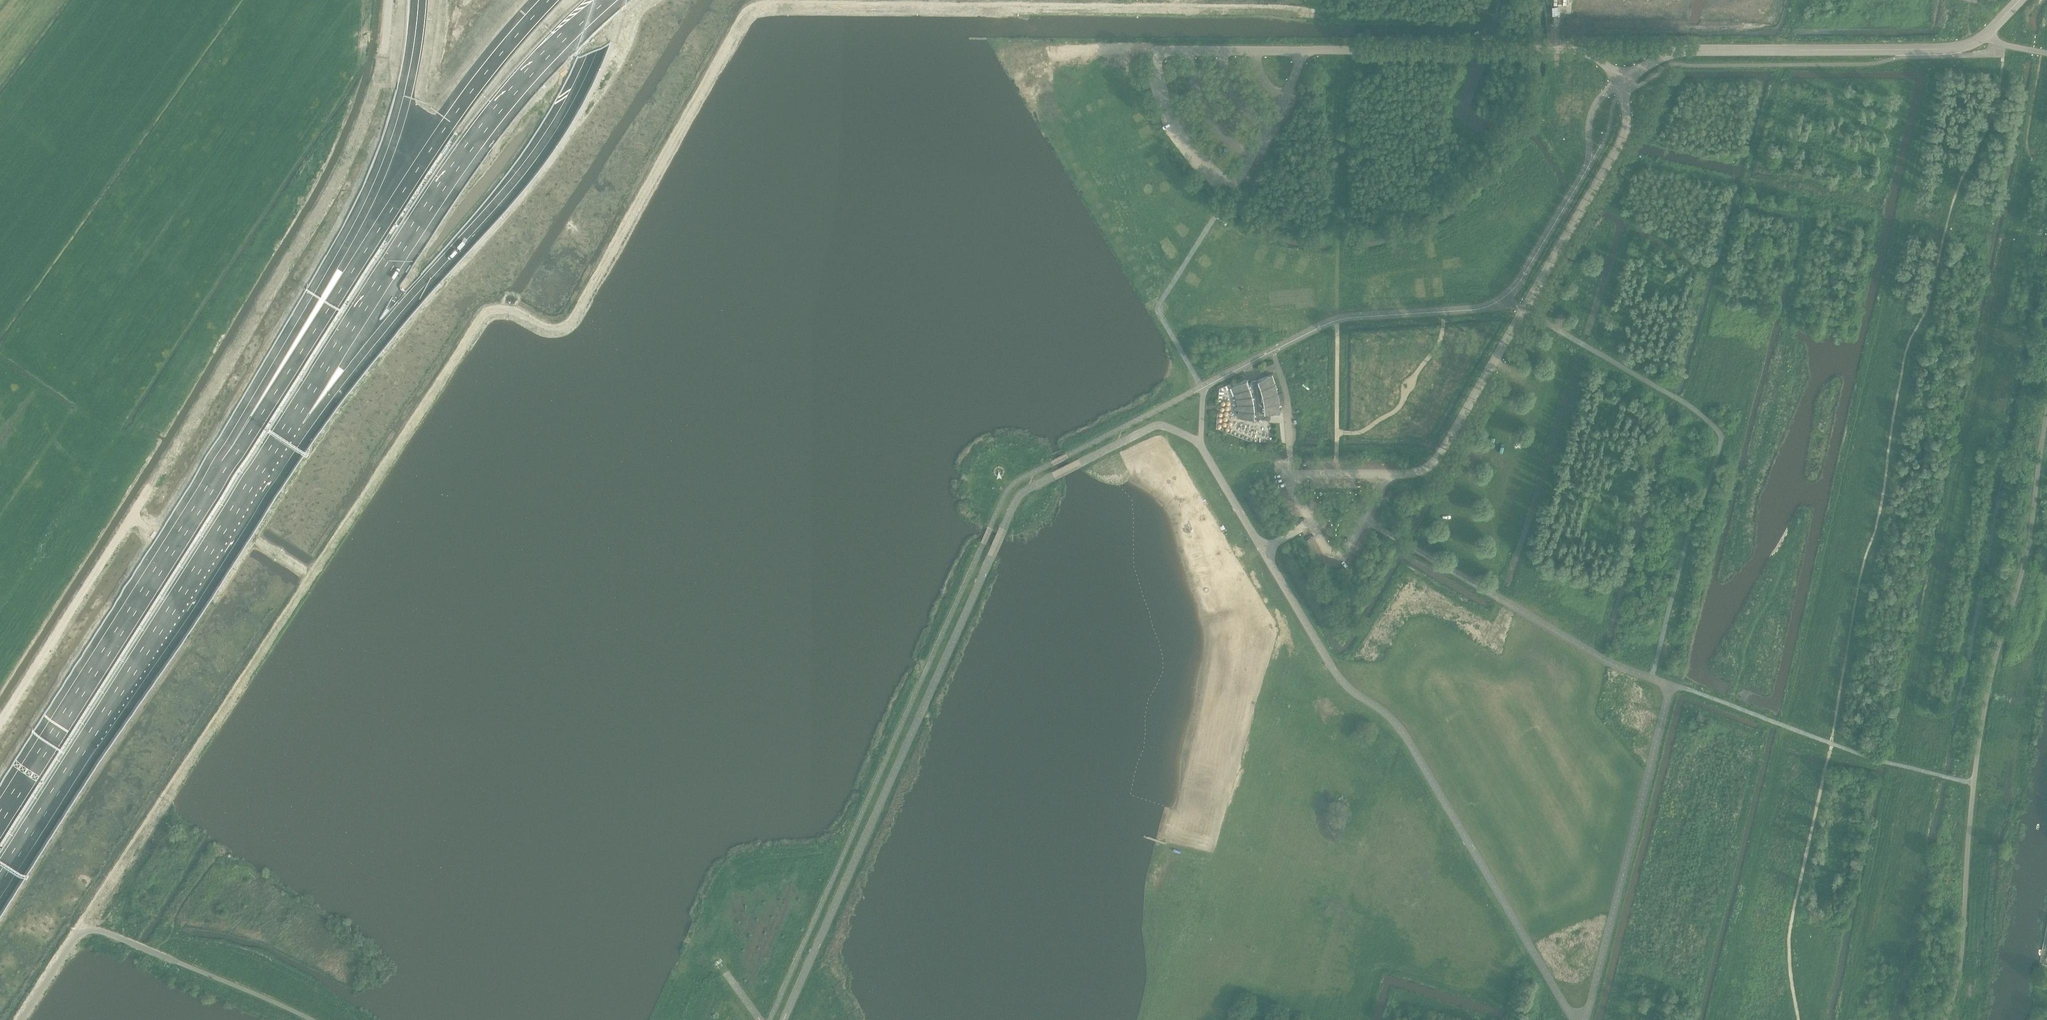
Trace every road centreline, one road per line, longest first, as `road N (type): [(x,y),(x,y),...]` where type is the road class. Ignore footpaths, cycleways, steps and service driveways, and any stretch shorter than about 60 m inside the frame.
road 1 (unclassified): [(1620,82),(1624,132),(1440,456),(1420,471),(1389,476),(1341,555),(1326,554),(1311,524)]
road 2 (motorway): [(548,0),(447,126),(226,462)]
road 3 (motorway): [(0,878),(295,416)]
road 4 (motorway): [(295,416),(347,373),(541,147),(582,76),(608,0)]
road 5 (motorway): [(295,416),(481,130),(540,61),(607,0)]
road 6 (motorway): [(422,0),(408,94),(383,171),(226,462)]
road 7 (unclassified): [(1620,82),(1688,50),(1952,49),(1986,36),(2020,0)]
road 8 (motorway): [(226,462),(0,817)]
road 9 (unclassified): [(1620,82),(1588,53),(1305,48)]

